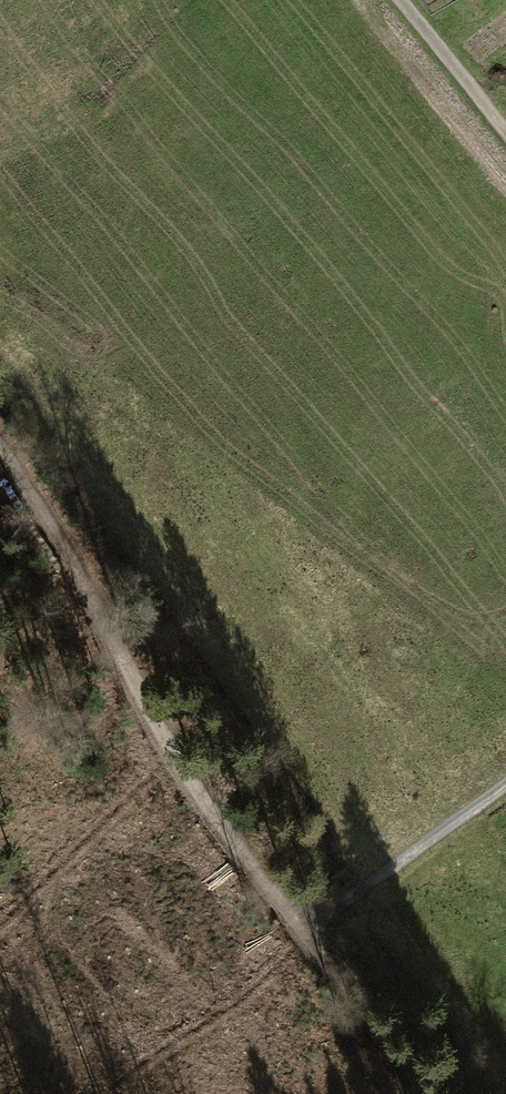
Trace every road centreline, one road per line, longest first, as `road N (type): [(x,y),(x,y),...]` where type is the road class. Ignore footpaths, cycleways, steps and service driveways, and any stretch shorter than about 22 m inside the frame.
road 1 (track): [(0,469),(93,597),(305,930),(427,1093)]
road 2 (track): [(505,786),(305,930)]
road 3 (track): [(399,0),(505,131)]

